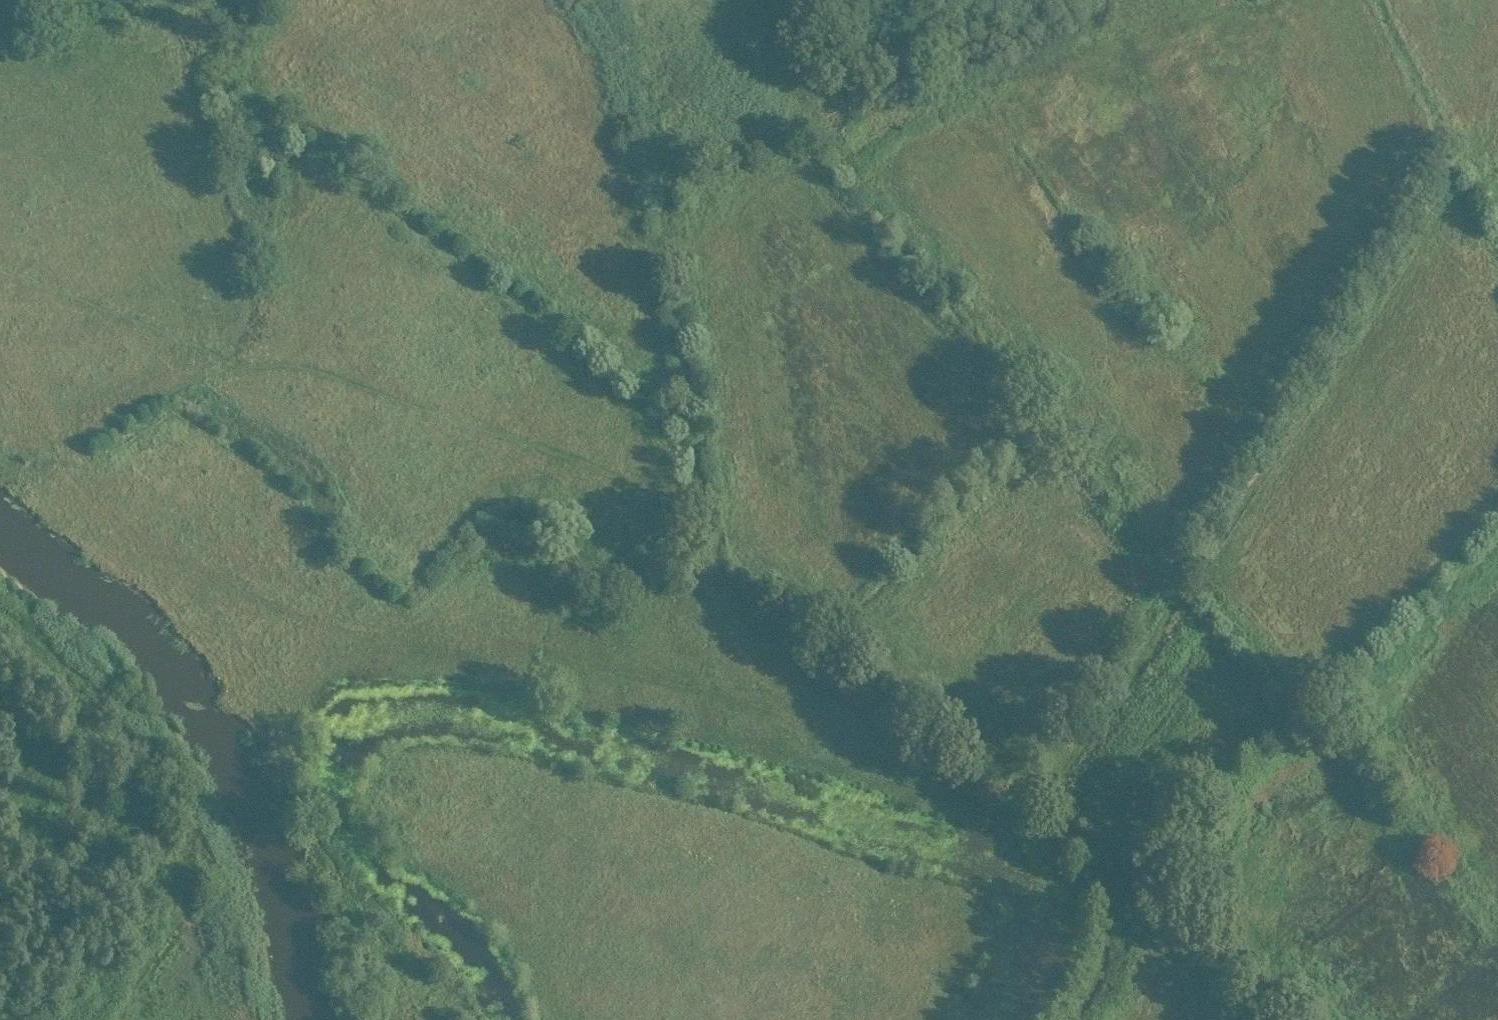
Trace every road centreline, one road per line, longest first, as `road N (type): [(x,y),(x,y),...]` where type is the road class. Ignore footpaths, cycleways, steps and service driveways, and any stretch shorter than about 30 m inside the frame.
road 1 (track): [(1071,1019),(1093,989),(1104,932),(1090,868),(1051,823),(988,788),(945,743),(717,561),(685,524)]

